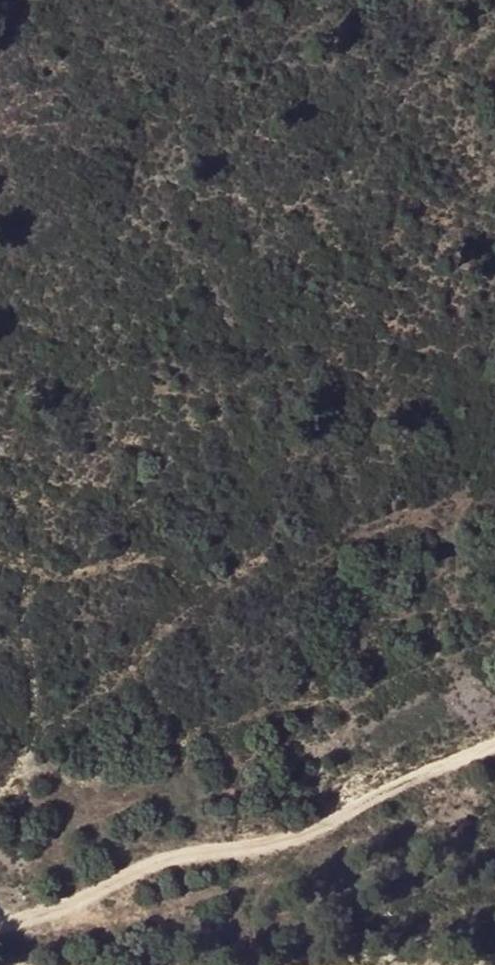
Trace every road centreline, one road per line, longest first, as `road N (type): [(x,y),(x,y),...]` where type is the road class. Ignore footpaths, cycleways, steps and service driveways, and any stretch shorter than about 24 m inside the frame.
road 1 (track): [(494,751),(253,853),(171,857),(0,918)]

